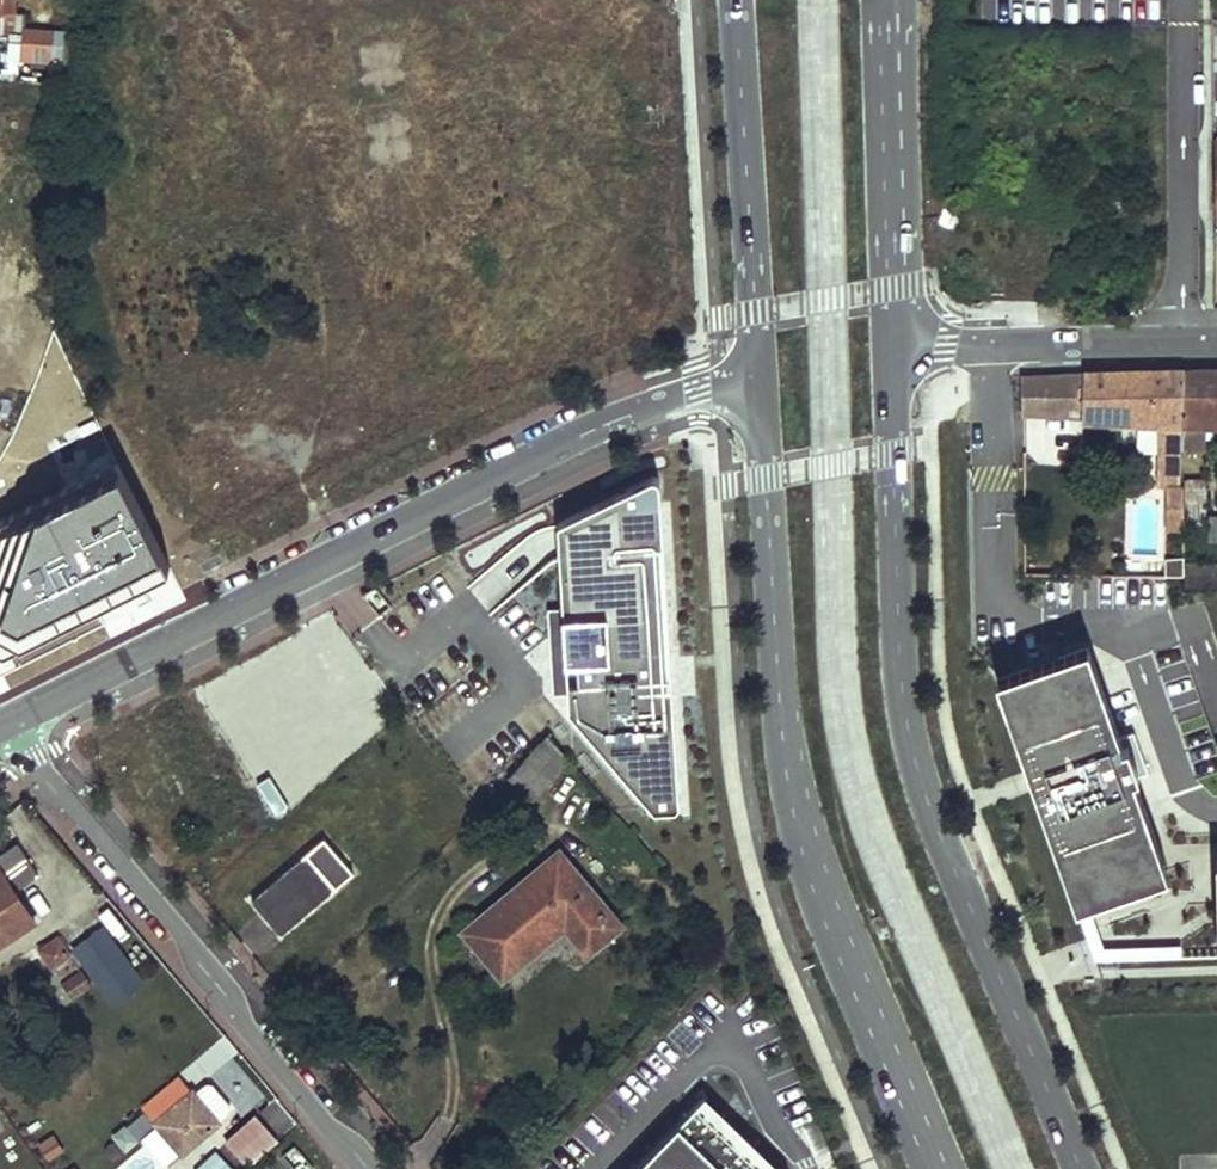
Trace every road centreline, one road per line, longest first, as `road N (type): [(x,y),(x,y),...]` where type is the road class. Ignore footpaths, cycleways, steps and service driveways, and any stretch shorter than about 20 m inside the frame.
road 1 (secondary): [(1080,1168),(911,748),(898,625),(889,347)]
road 2 (residential): [(9,724),(607,424),(757,384)]
road 3 (secondary): [(757,384),(790,795),(827,929),(929,1168)]
road 4 (residential): [(9,724),(30,762),(374,1168)]
road 5 (secondary): [(736,0),(757,384)]
road 6 (residential): [(889,347),(1216,341)]
road 7 (secondary): [(889,347),(882,113)]

